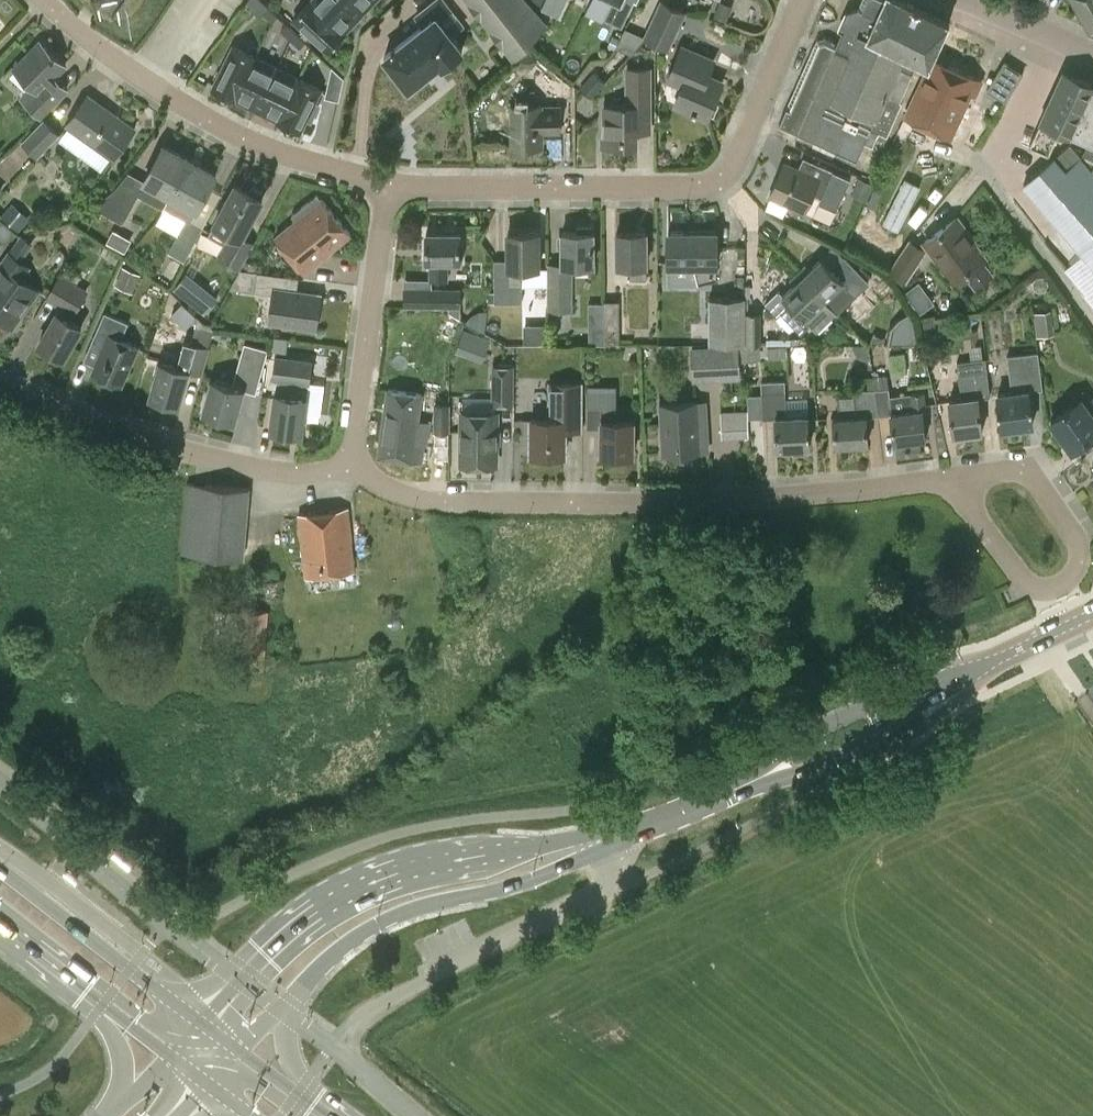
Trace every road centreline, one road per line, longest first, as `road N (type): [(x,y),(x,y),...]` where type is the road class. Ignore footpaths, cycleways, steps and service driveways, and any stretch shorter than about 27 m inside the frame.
road 1 (residential): [(950,480),(697,503),(458,503),(398,493),(349,466)]
road 2 (residential): [(392,184),(718,185),(805,0)]
road 3 (secondary): [(611,837),(421,868),(344,896),(276,944),(201,1024)]
road 4 (secondary): [(242,1055),(310,976),(369,929),(533,882),(611,837)]
road 5 (residential): [(43,0),(110,57),(240,136),(392,184)]
road 6 (residential): [(349,466),(283,473),(167,447),(0,375)]
road 7 (residential): [(950,480),(1025,582),(1051,588),(1072,577),(1078,541),(1028,468)]
road 8 (residential): [(349,466),(392,184)]
road 9 (primary): [(201,1024),(0,869)]
road 10 (primary): [(0,924),(170,1057)]
road 11 (unclassified): [(429,974),(620,882)]
road 12 (secondary): [(913,700),(1092,615)]
road 13 (secondary): [(749,784),(847,757),(913,700)]
road 14 (secondary): [(913,700),(828,721),(749,784)]
road 15 (secondary): [(611,837),(749,784)]
road 16 (residential): [(1092,56),(964,0)]

